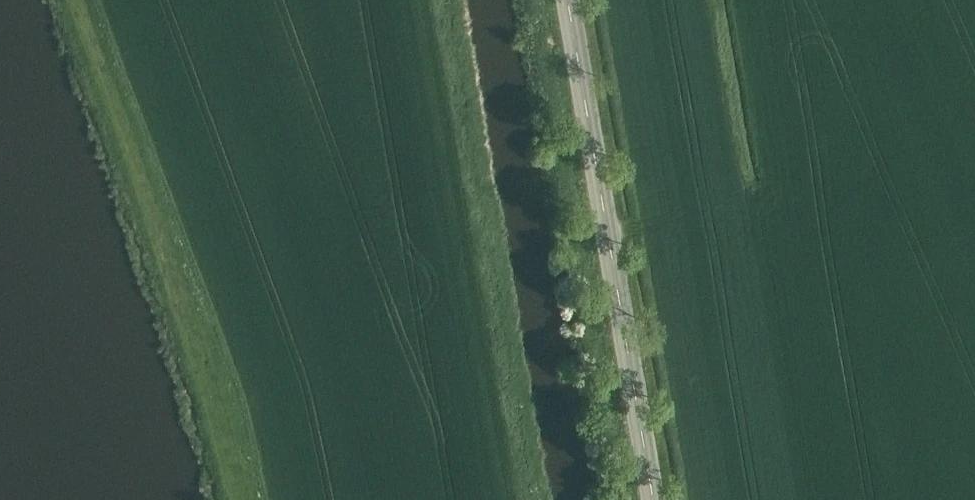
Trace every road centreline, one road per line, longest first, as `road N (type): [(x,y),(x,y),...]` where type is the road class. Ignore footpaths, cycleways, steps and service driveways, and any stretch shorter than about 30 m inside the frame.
road 1 (tertiary): [(571,0),(656,499)]

